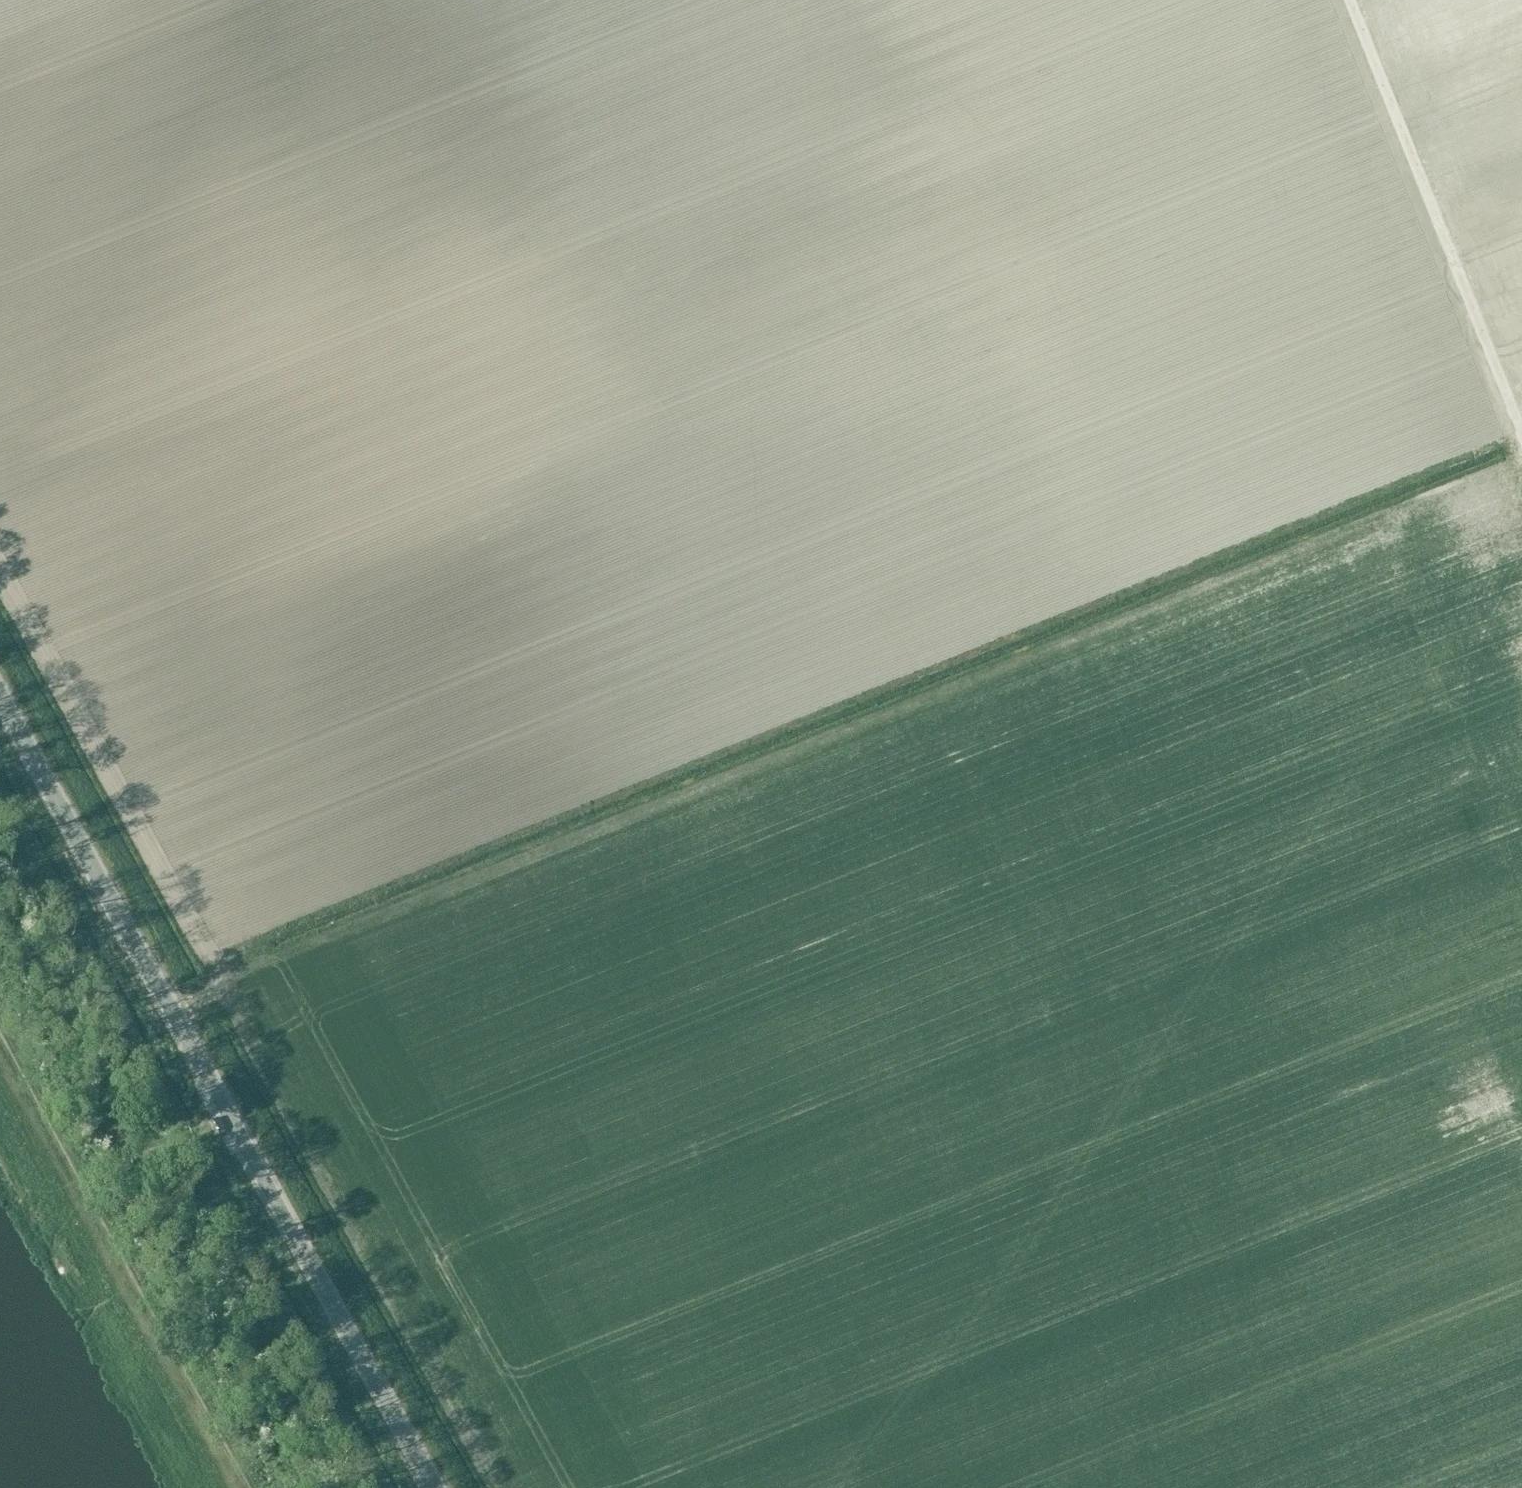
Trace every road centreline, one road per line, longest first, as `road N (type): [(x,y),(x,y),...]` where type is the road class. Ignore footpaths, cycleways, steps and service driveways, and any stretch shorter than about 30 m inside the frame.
road 1 (unclassified): [(435,1487),(0,694)]
road 2 (track): [(1521,430),(1351,0)]

